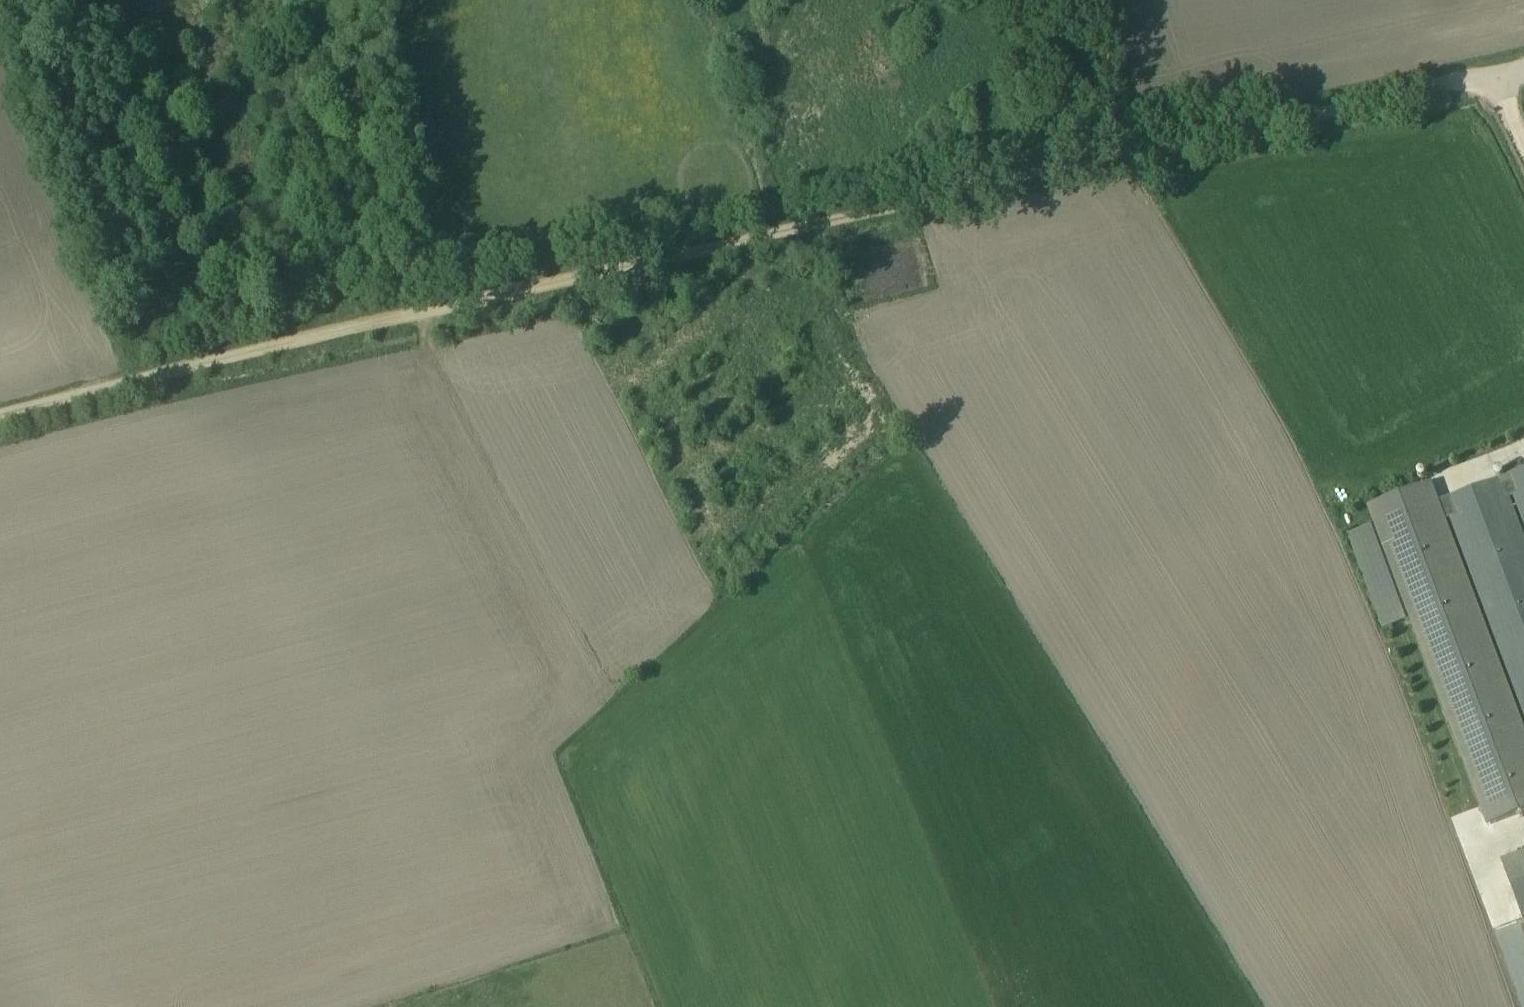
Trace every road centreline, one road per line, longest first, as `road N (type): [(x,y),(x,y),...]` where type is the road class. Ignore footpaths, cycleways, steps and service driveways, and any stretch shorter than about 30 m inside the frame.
road 1 (track): [(0,417),(157,372),(1451,82)]

